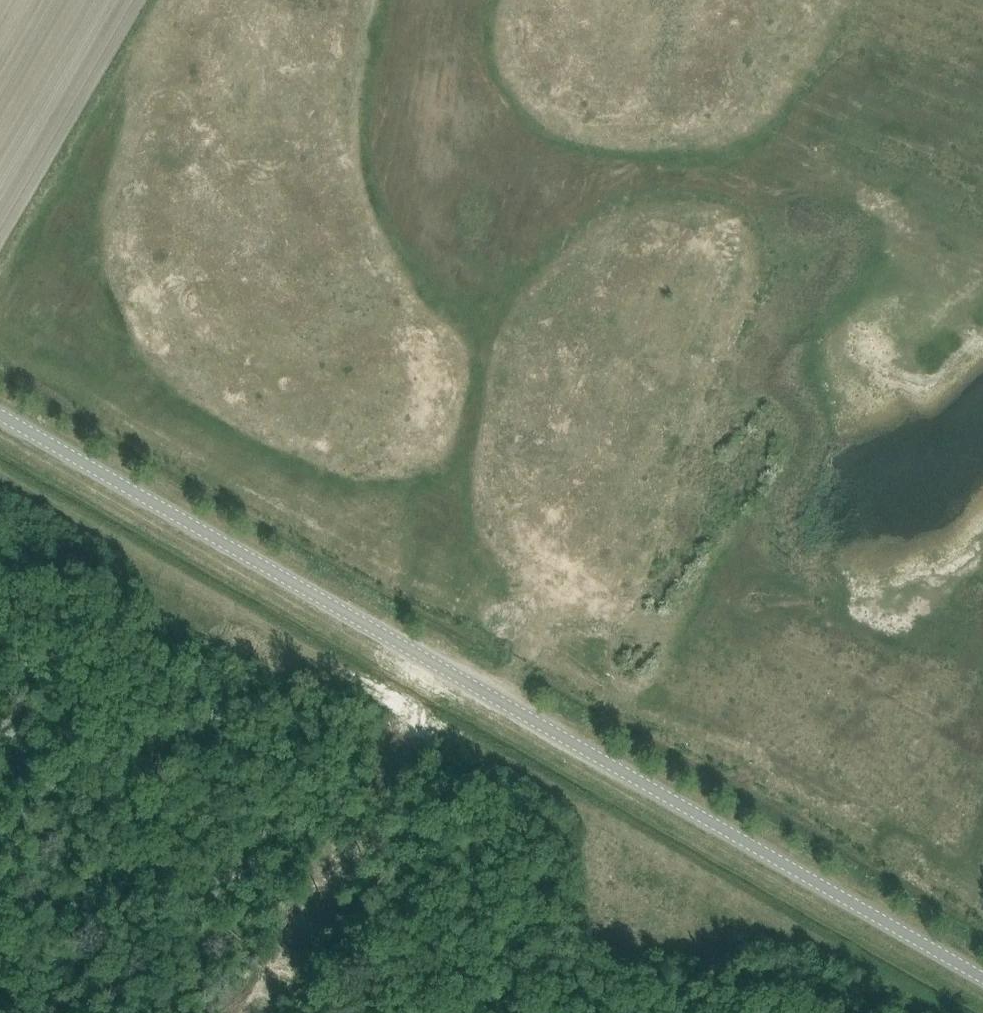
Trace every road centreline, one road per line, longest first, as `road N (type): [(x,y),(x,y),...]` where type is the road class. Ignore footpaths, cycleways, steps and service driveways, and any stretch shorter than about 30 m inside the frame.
road 1 (unclassified): [(982,979),(0,415)]

